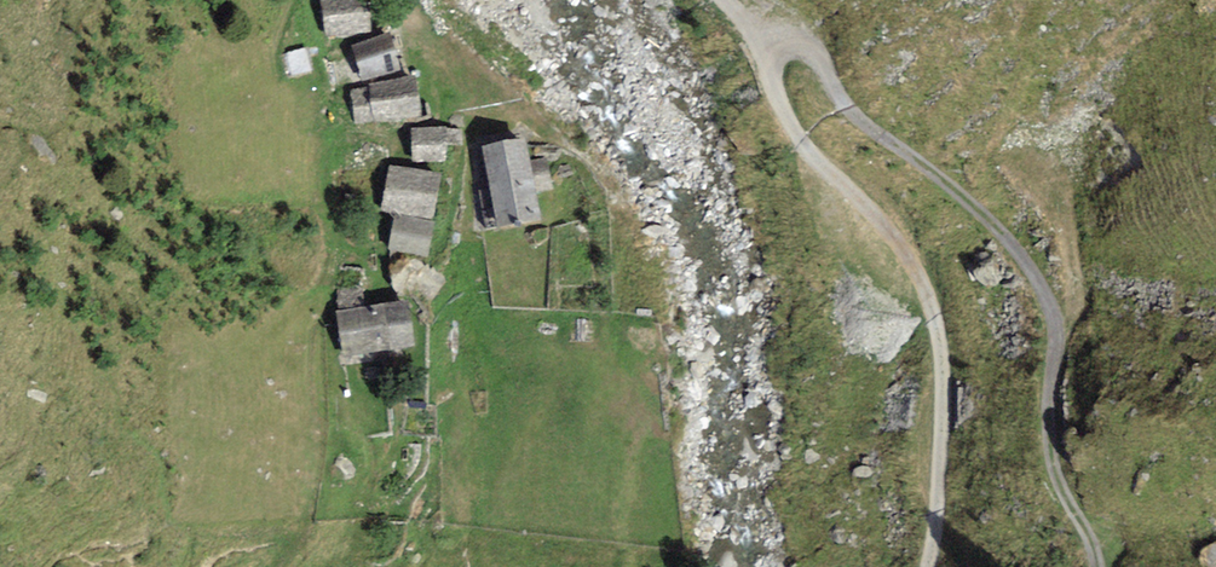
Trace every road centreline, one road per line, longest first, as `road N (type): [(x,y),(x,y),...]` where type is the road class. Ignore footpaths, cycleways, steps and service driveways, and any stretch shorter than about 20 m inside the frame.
road 1 (track): [(1098,566),(1055,479),(1052,376),(1063,330),(1024,262),(917,162),(842,115),(822,61),(773,54)]
road 2 (track): [(719,0),(773,54),(775,102),(820,172),(914,262),(946,349),(939,522),(929,566)]

